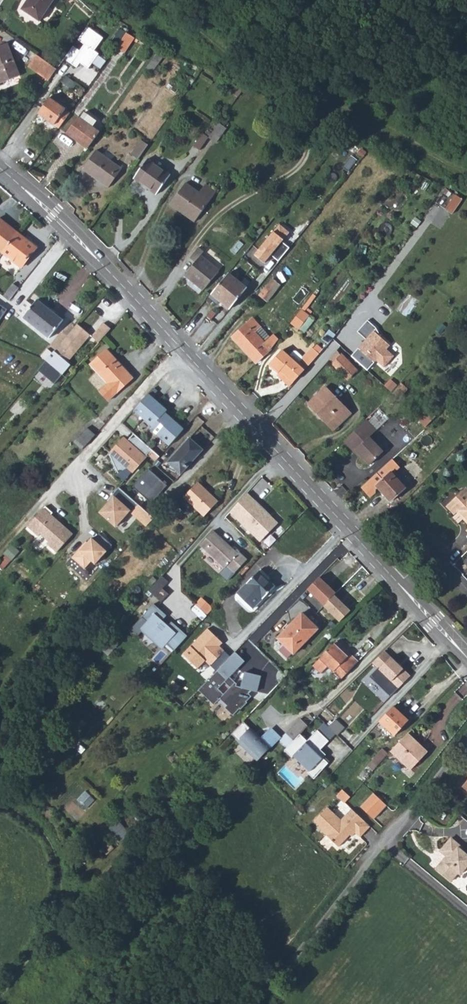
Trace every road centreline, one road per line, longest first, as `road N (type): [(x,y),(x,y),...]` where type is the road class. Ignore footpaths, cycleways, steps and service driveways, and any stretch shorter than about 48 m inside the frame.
road 1 (tertiary): [(398,583),(189,354),(0,171)]
road 2 (track): [(0,992),(56,912),(57,854),(0,799)]
road 3 (track): [(258,1003),(381,846)]
road 4 (track): [(196,242),(228,207),(298,168),(325,103)]
road 5 (residential): [(381,846),(466,742)]

